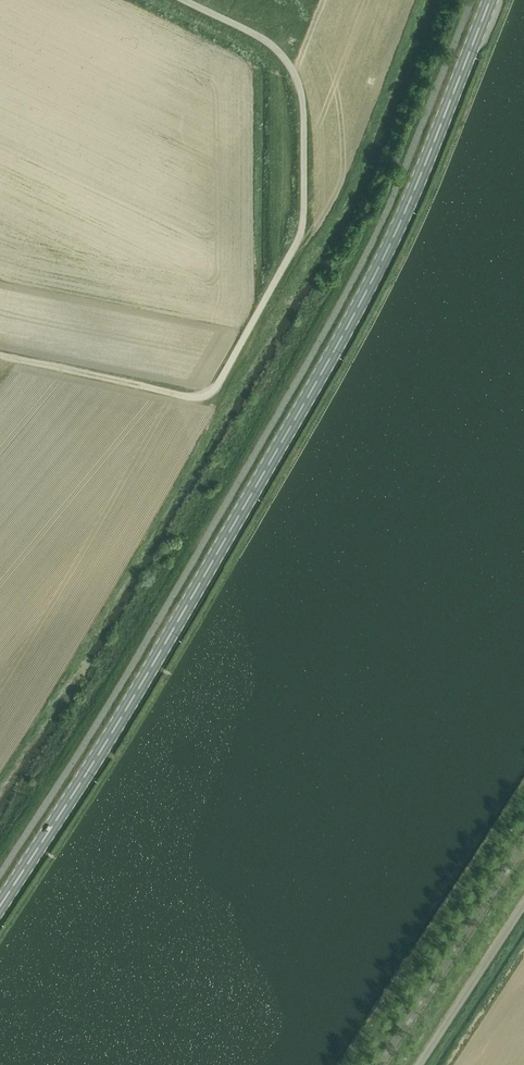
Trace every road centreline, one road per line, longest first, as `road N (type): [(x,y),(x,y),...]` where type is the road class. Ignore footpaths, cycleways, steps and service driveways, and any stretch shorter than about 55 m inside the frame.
road 1 (primary): [(0,910),(171,638),(400,226),(491,0)]
road 2 (unclassified): [(140,386),(200,396),(220,382),(303,219),(300,90),(290,66),(252,31),(186,0)]
road 3 (unclassified): [(419,1064),(523,906)]
road 4 (track): [(140,386),(0,358)]

